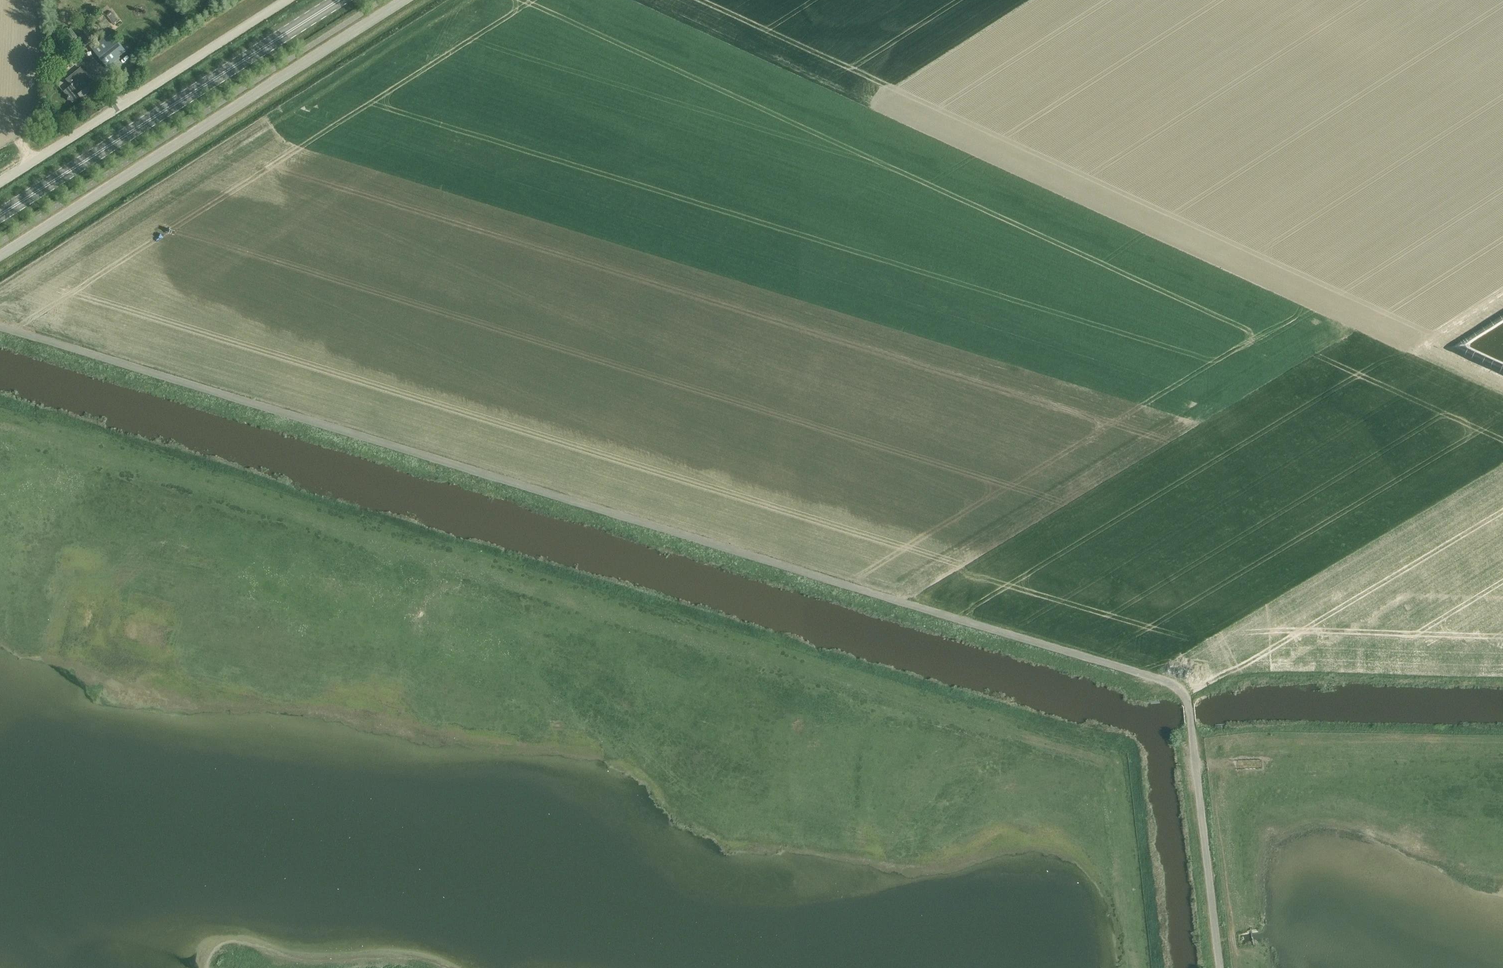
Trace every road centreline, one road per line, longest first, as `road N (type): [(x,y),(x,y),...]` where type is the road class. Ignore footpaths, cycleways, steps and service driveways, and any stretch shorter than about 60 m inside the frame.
road 1 (unclassified): [(0,326),(1179,689),(1189,706),(1220,967)]
road 2 (unclassified): [(0,256),(403,0)]
road 3 (primary): [(0,216),(341,0)]
road 4 (unclassified): [(0,182),(287,0)]

